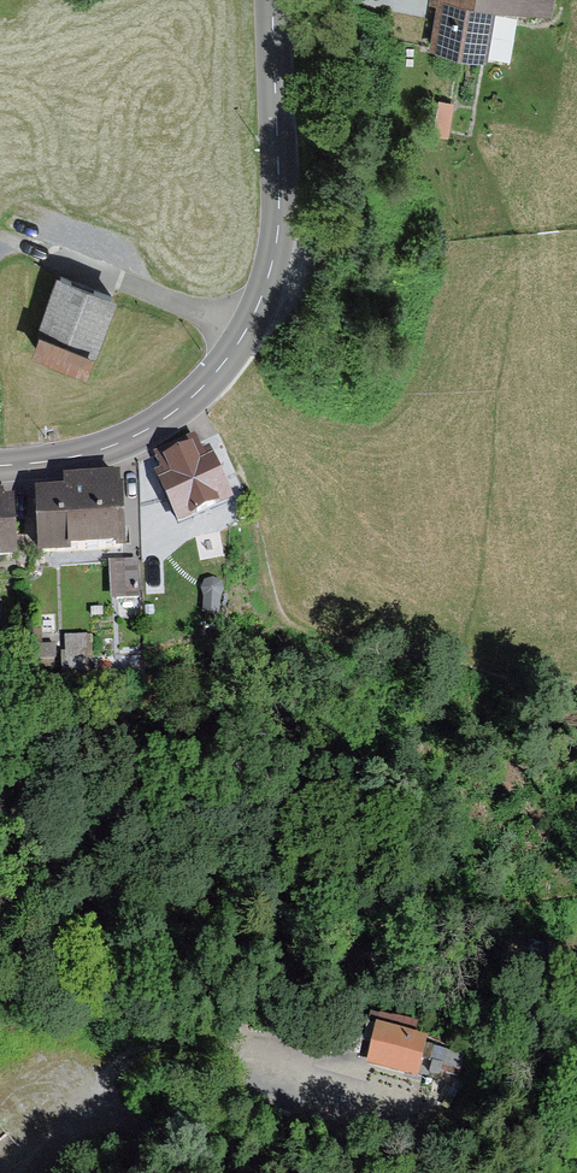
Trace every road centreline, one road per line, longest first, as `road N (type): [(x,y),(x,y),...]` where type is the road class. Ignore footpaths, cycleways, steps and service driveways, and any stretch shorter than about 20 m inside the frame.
road 1 (tertiary): [(270,0),(278,232),(244,336),(191,399),(143,432),(73,457),(0,465)]
road 2 (track): [(191,399),(254,500),(288,616),(305,629),(576,692)]
road 3 (track): [(282,1172),(148,1130),(101,1128),(56,1147),(34,1172)]

